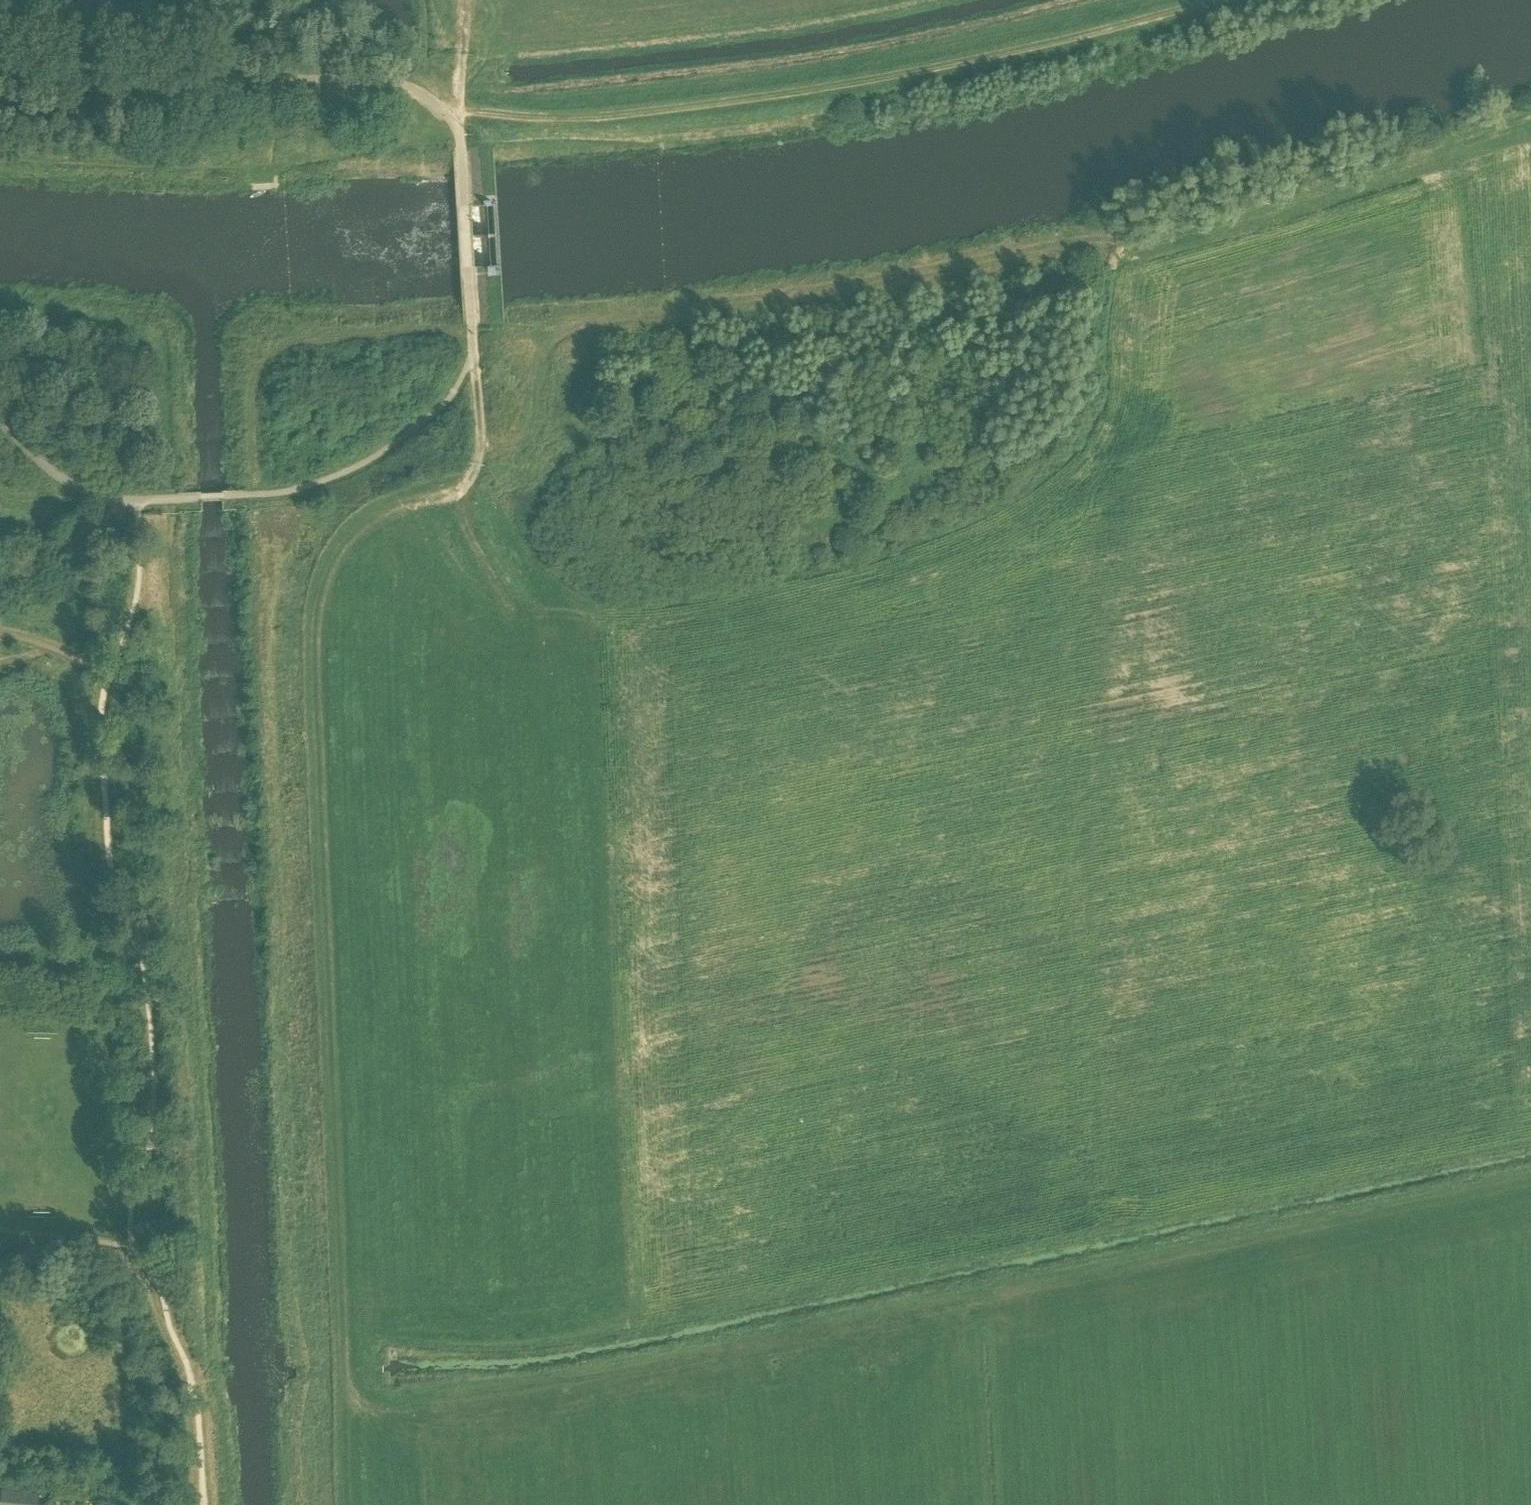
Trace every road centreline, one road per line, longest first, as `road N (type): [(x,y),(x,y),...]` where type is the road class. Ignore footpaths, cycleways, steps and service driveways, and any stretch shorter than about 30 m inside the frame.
road 1 (track): [(449,114),(624,117),(877,82),(1228,0)]
road 2 (track): [(479,447),(495,453),(516,446),(528,426),(535,371),(563,336),(1055,251),(1102,261)]
road 3 (unclassified): [(449,114),(402,83),(86,77),(0,62)]
road 4 (unclassified): [(449,114),(461,150),(479,447),(475,473),(463,487)]

